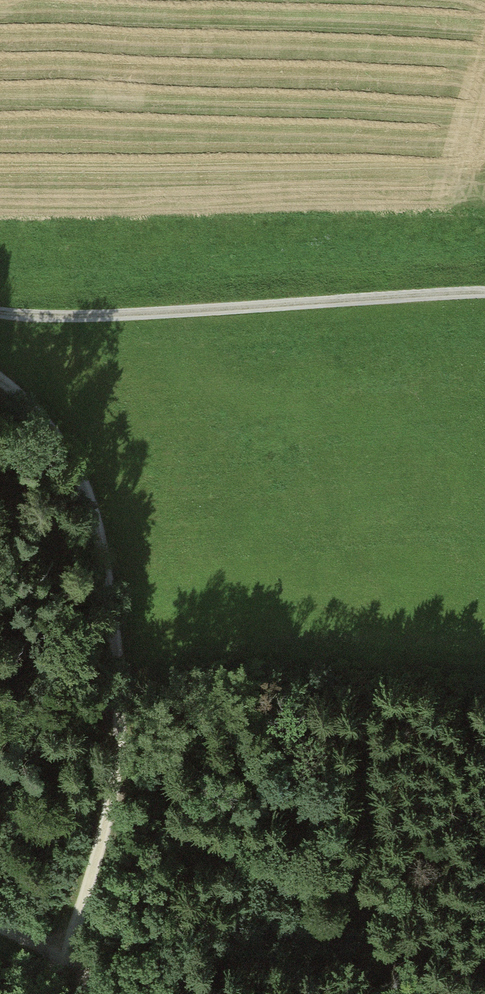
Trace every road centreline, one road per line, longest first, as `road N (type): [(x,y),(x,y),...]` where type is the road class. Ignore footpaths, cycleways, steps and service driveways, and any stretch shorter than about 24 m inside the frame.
road 1 (track): [(0,383),(71,447),(99,525),(117,664),(118,782),(56,993)]
road 2 (track): [(0,311),(105,320),(484,294)]
road 3 (track): [(116,993),(0,930)]

